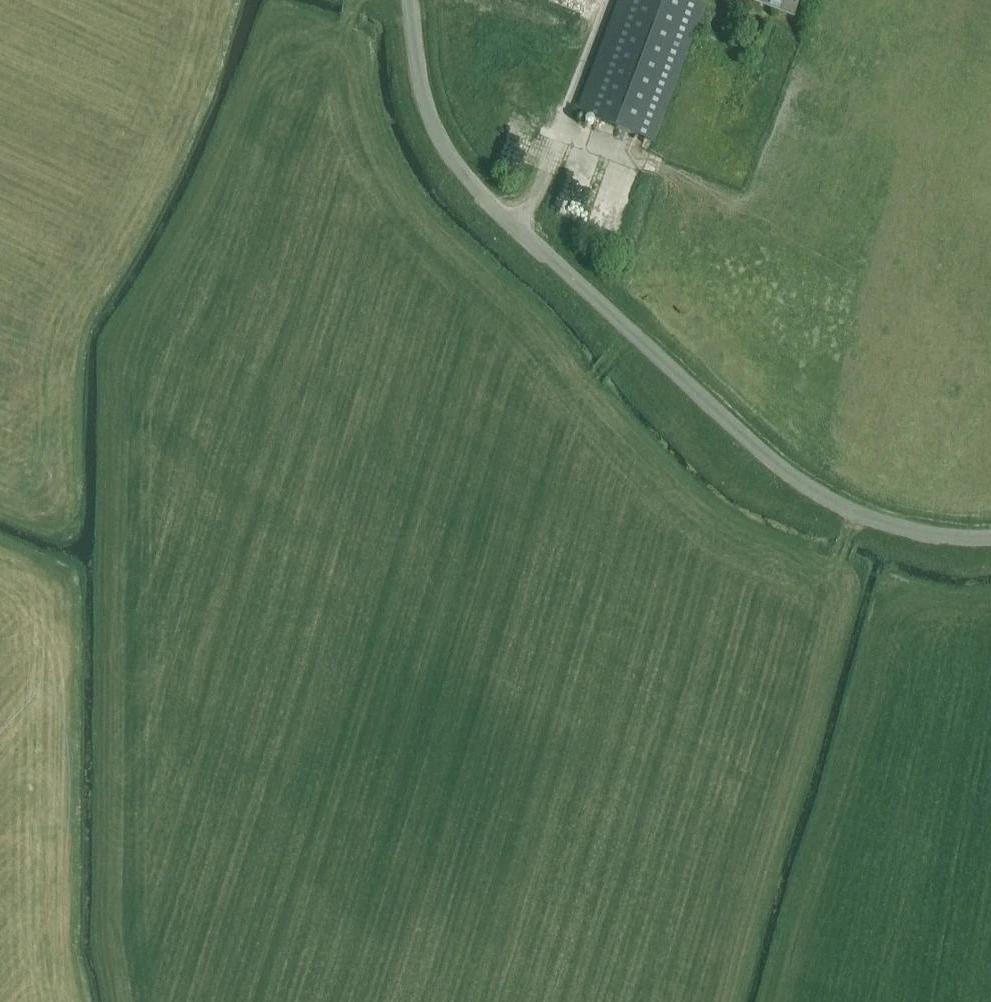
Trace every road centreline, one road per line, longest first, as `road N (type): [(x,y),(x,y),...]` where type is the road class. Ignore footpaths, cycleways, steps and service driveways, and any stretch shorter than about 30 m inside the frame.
road 1 (unclassified): [(990,536),(905,527),(823,497),(515,227),(460,172),(440,139),(426,106),(409,0)]

